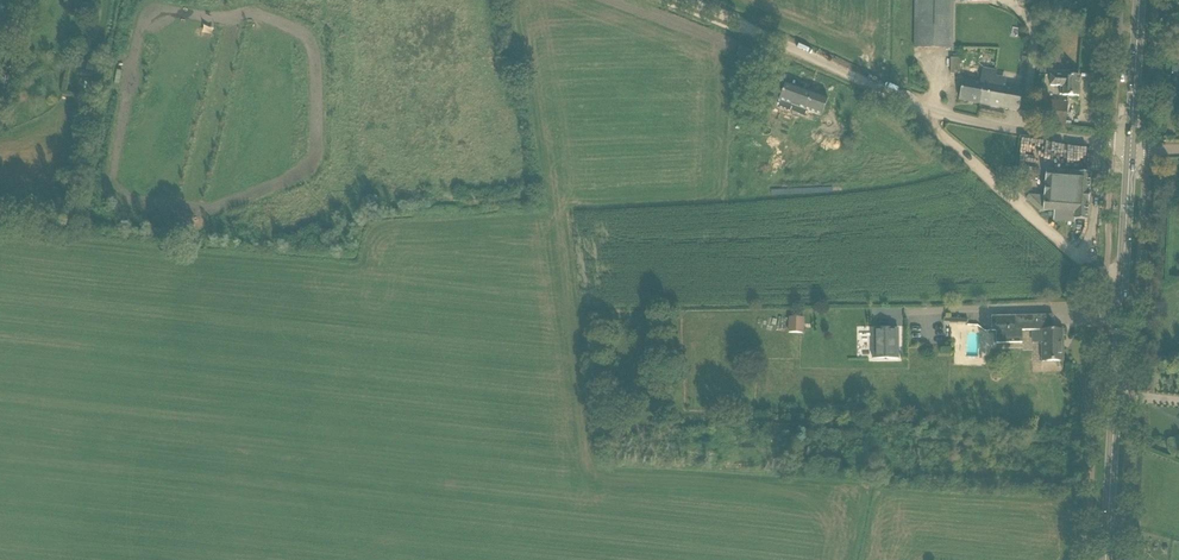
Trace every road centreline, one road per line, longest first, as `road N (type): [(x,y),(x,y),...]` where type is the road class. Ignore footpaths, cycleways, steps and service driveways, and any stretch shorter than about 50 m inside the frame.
road 1 (unclassified): [(1130,149),(905,104),(760,31)]
road 2 (tertiary): [(1106,559),(1122,279)]
road 3 (track): [(905,104),(1107,279)]
road 4 (tertiary): [(1130,149),(1139,0)]
road 5 (tertiary): [(1122,279),(1130,149)]

